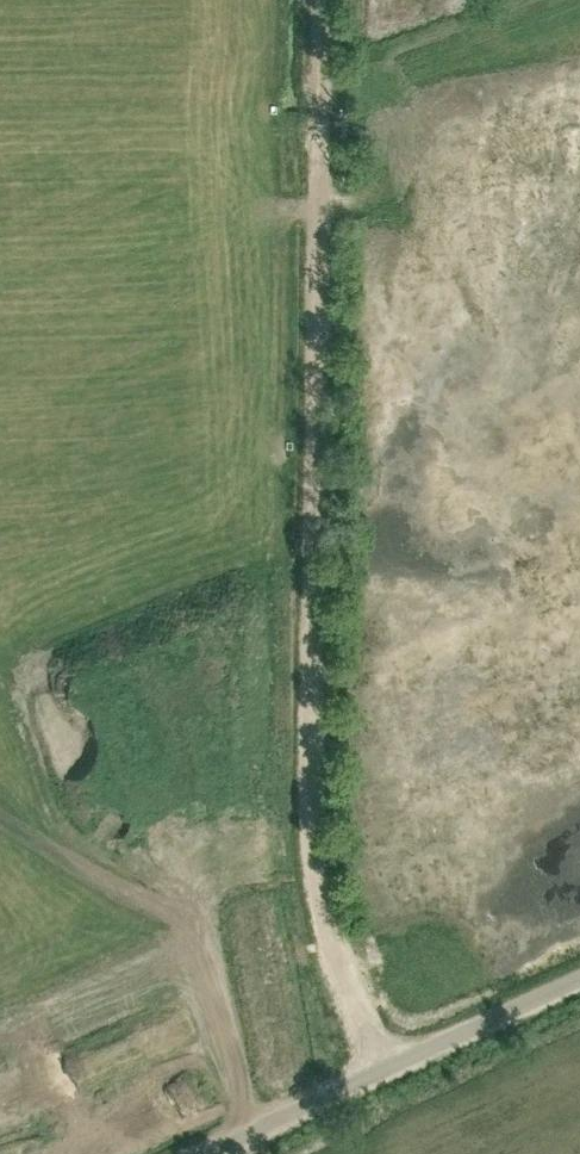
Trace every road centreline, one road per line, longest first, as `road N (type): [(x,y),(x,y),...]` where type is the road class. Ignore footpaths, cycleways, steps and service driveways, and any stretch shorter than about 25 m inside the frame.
road 1 (track): [(386,1054),(323,901),(315,841),(325,0)]
road 2 (unclassified): [(178,1153),(579,966)]
road 3 (track): [(0,205),(323,204)]

